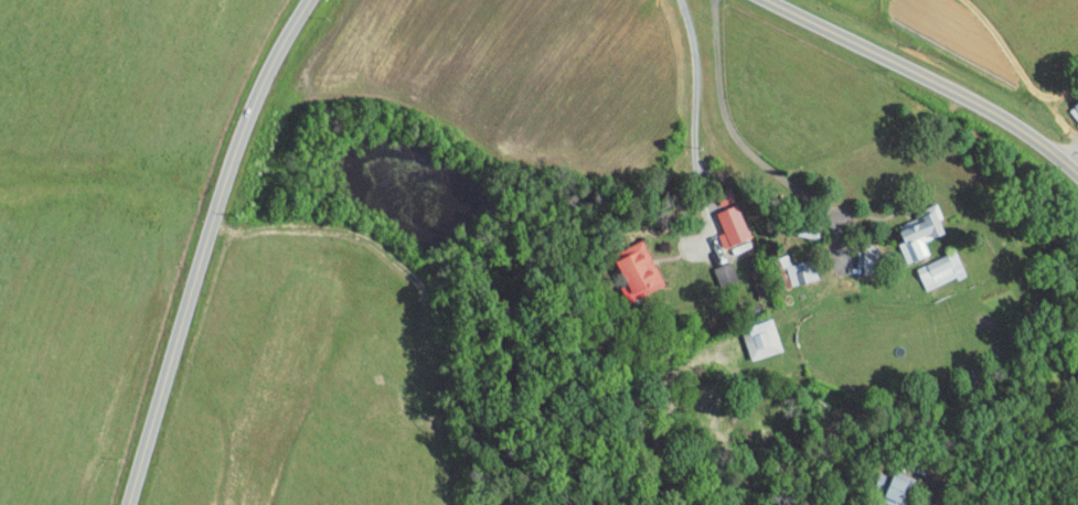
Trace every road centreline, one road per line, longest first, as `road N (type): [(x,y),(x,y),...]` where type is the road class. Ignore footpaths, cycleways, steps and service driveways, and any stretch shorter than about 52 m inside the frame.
road 1 (residential): [(128,504),(244,138),(277,56),(311,0)]
road 2 (residential): [(1077,180),(1003,121),(765,0)]

